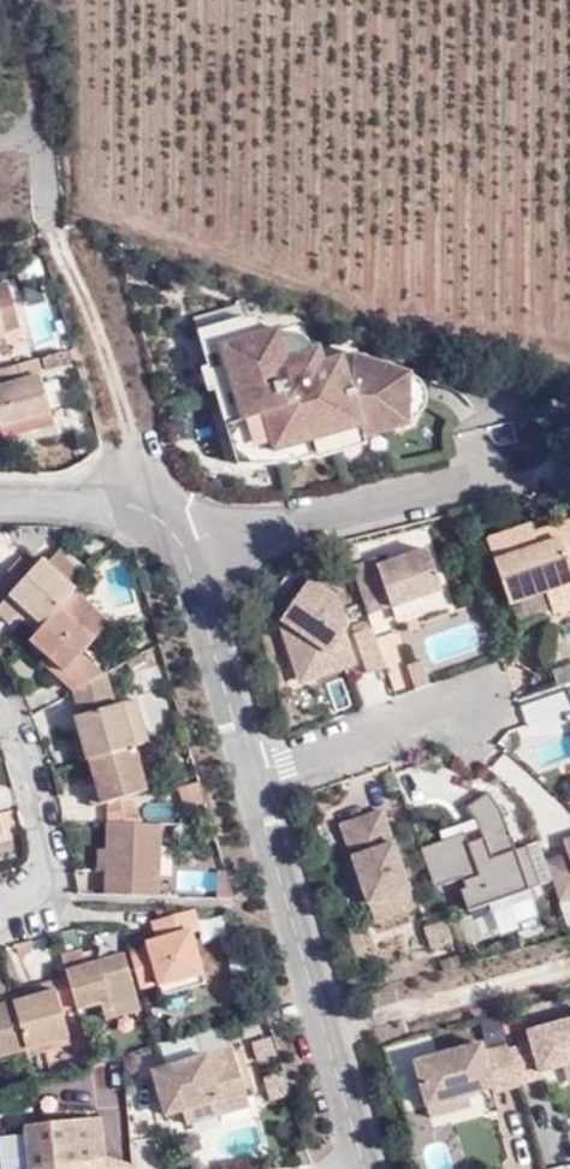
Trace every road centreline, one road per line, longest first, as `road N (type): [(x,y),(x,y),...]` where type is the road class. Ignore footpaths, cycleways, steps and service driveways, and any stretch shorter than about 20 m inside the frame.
road 1 (residential): [(256,772),(197,558),(175,530),(124,505),(0,501)]
road 2 (residential): [(366,1168),(256,772)]
road 3 (residential): [(521,701),(256,772)]
road 4 (residential): [(41,918),(49,839),(21,720),(0,693)]
road 5 (residential): [(48,222),(34,132),(0,137)]

